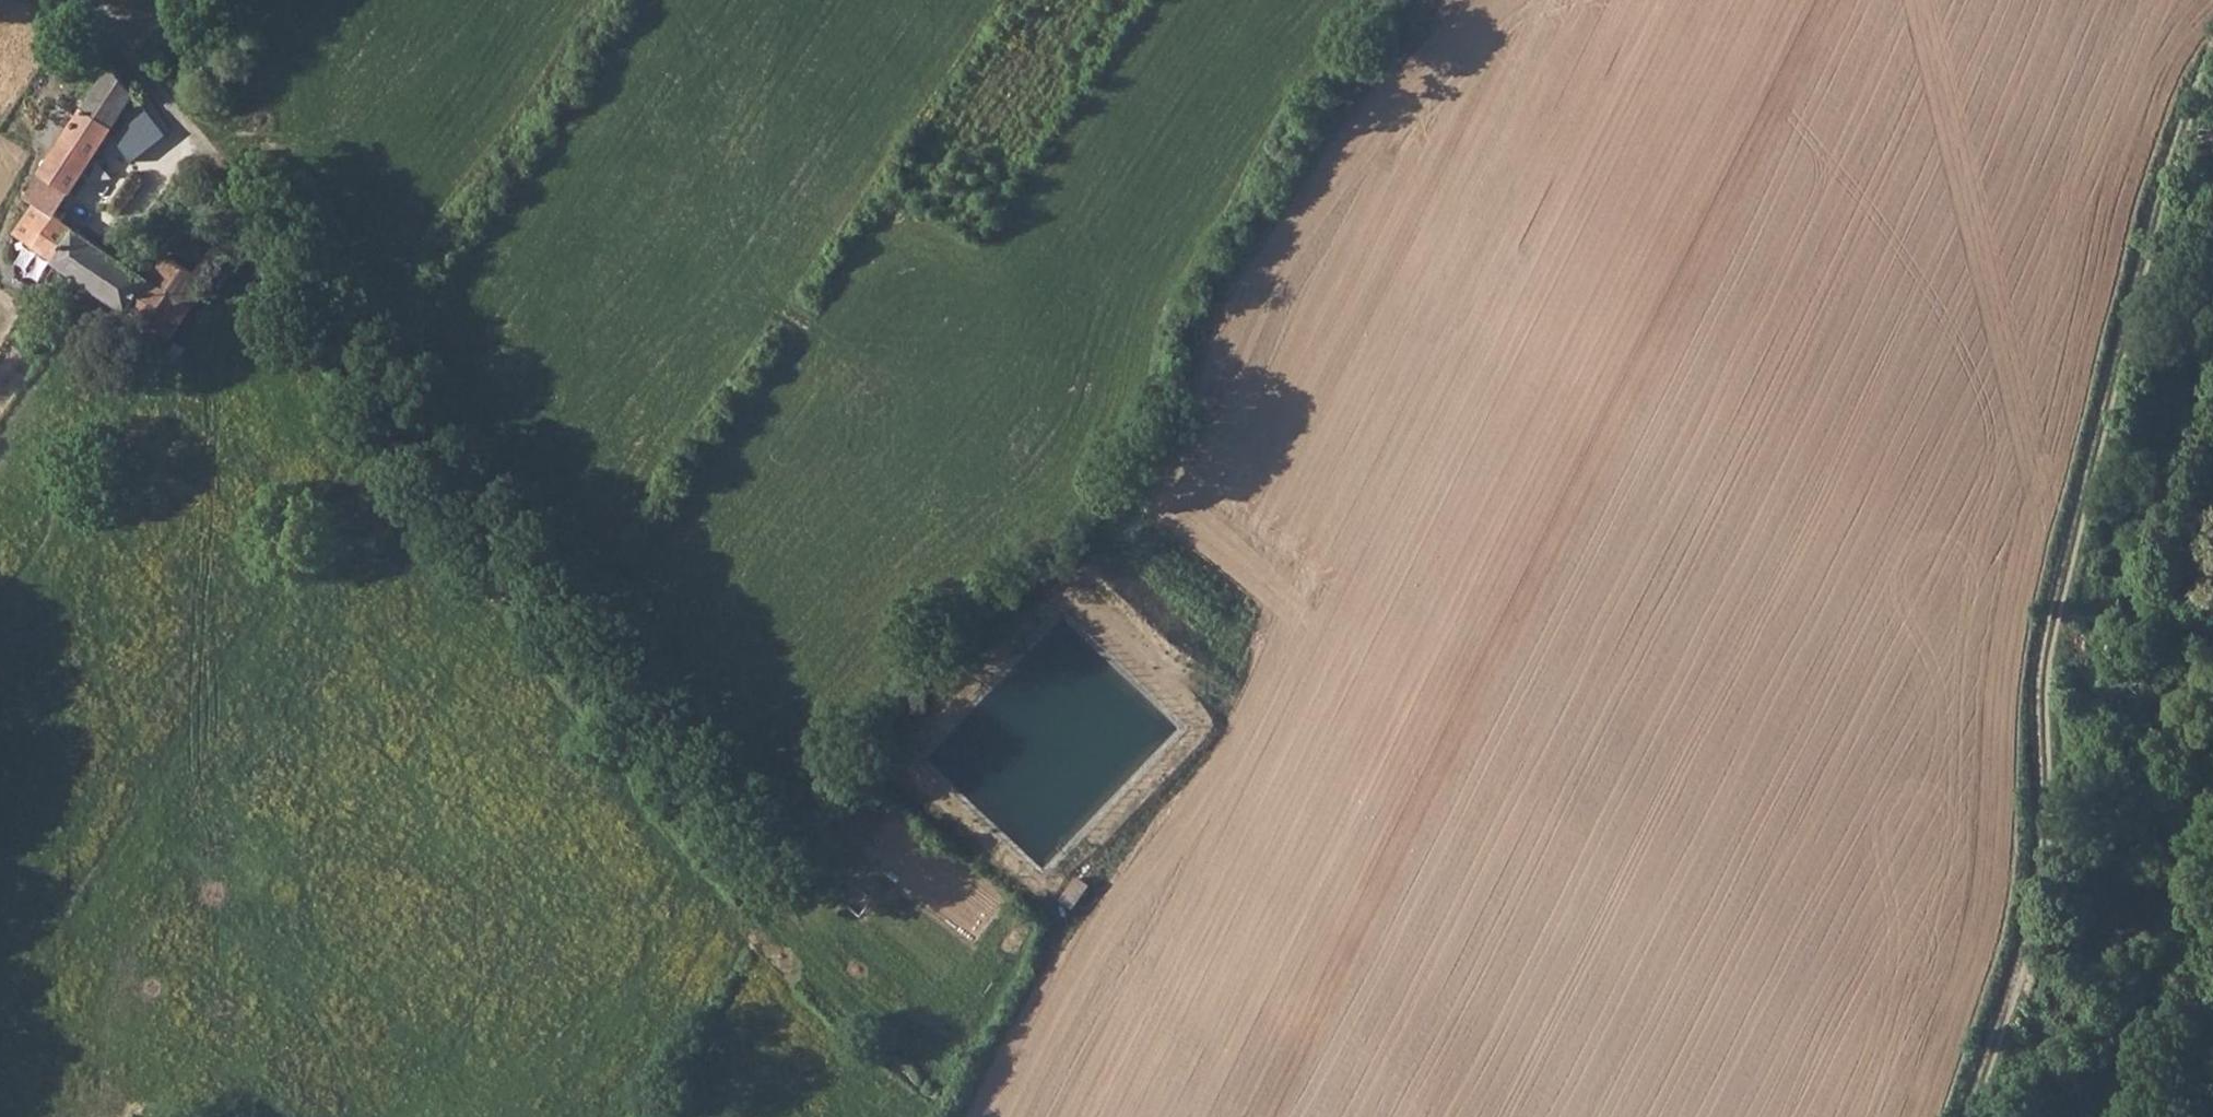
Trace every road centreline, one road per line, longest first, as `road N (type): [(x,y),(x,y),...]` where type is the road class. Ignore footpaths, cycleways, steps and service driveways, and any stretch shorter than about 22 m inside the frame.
road 1 (track): [(2212,60),(2186,107),(2040,663),(2047,836),(2031,932),(1969,1116)]
road 2 (unclassified): [(94,0),(249,200)]

